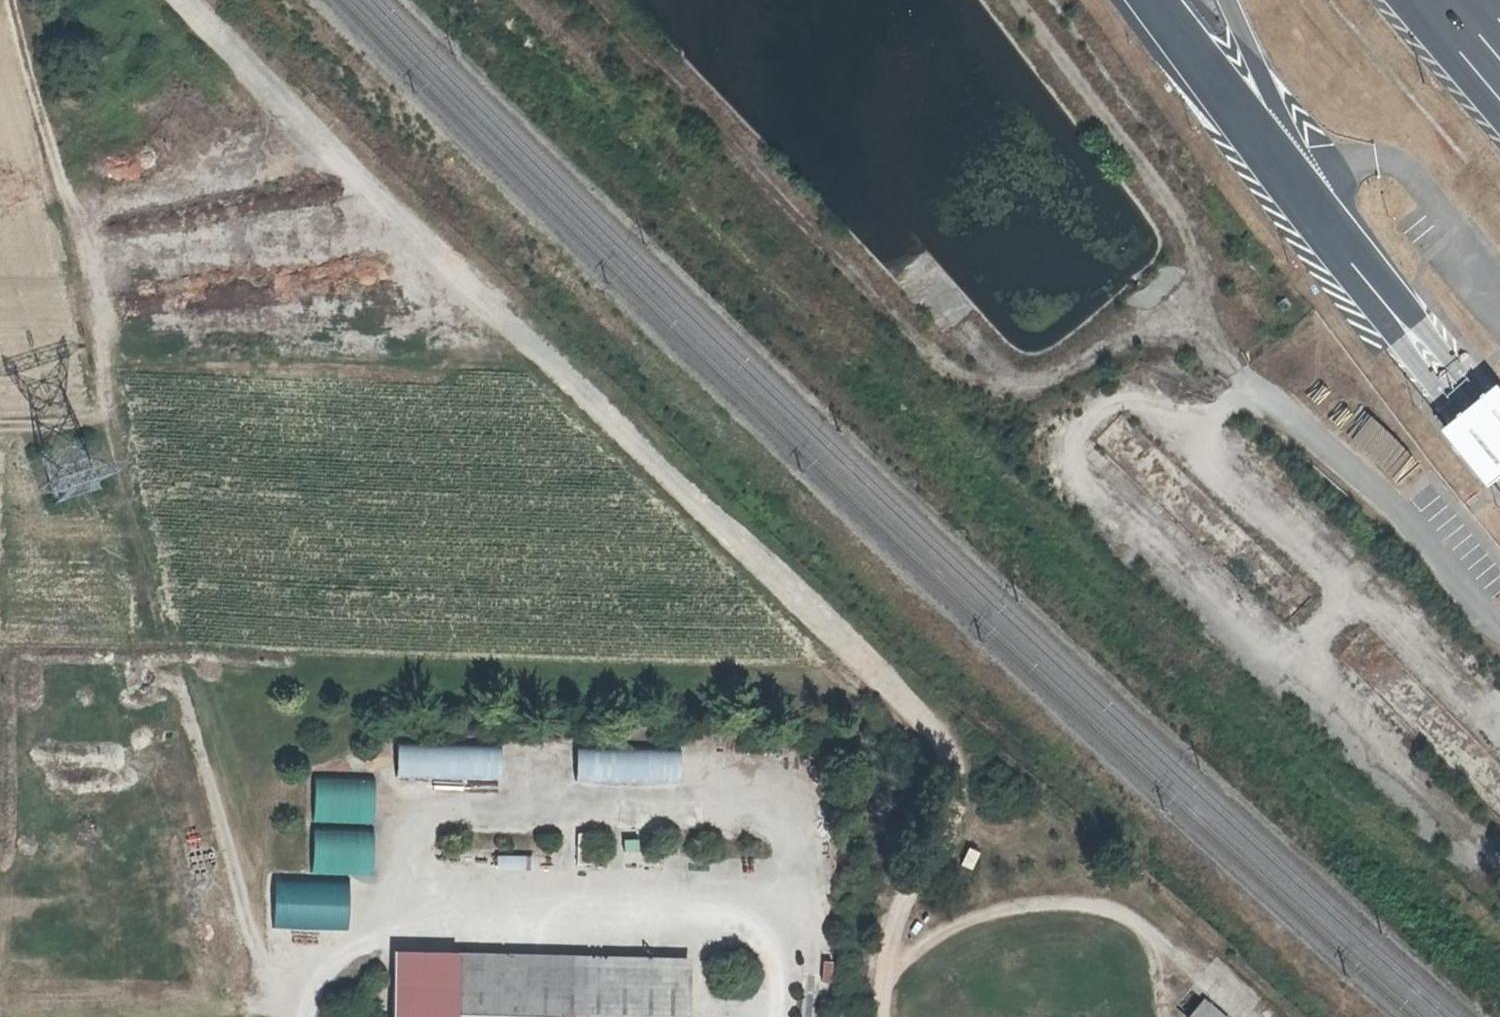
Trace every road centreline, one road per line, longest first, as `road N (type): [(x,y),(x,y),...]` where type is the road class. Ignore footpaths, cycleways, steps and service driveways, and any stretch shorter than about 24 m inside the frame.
road 1 (track): [(886,971),(957,782),(943,736),(172,0)]
road 2 (track): [(281,998),(96,359),(18,0)]
road 3 (motorway): [(1151,0),(1365,263),(1499,445)]

